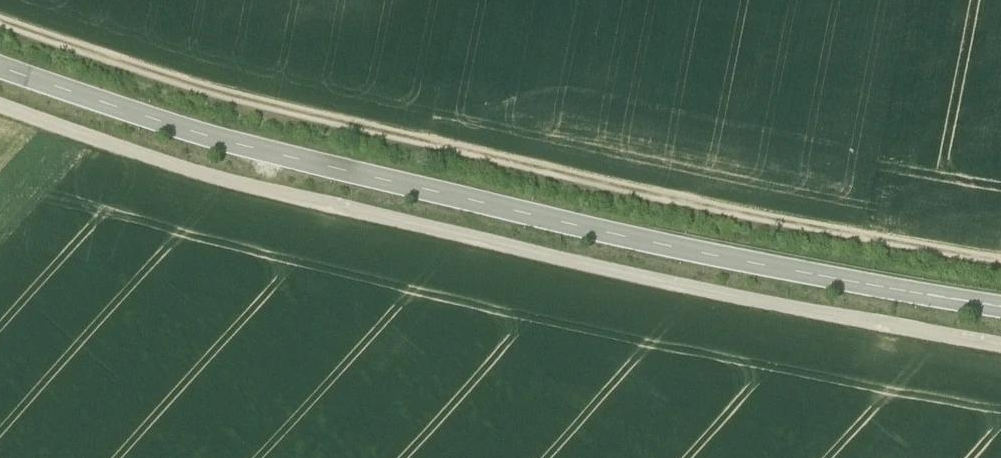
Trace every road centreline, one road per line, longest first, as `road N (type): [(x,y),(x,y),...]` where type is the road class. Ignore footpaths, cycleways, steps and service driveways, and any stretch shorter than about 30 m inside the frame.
road 1 (track): [(1000,335),(423,194),(202,128),(0,56)]
road 2 (tertiary): [(1000,384),(411,236),(0,104)]
road 3 (track): [(1000,422),(326,251),(0,144)]

